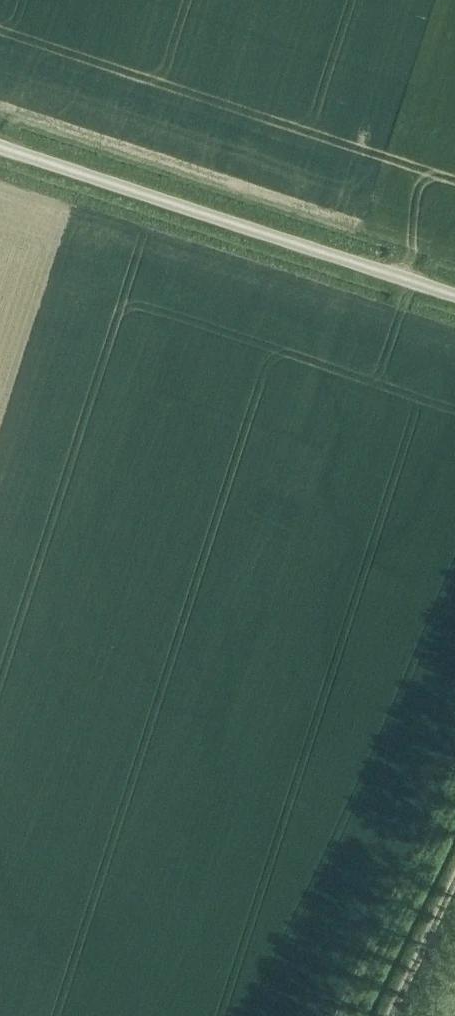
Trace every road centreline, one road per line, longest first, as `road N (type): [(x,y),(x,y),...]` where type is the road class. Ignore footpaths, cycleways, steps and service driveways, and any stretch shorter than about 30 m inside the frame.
road 1 (unclassified): [(454,297),(0,146)]

